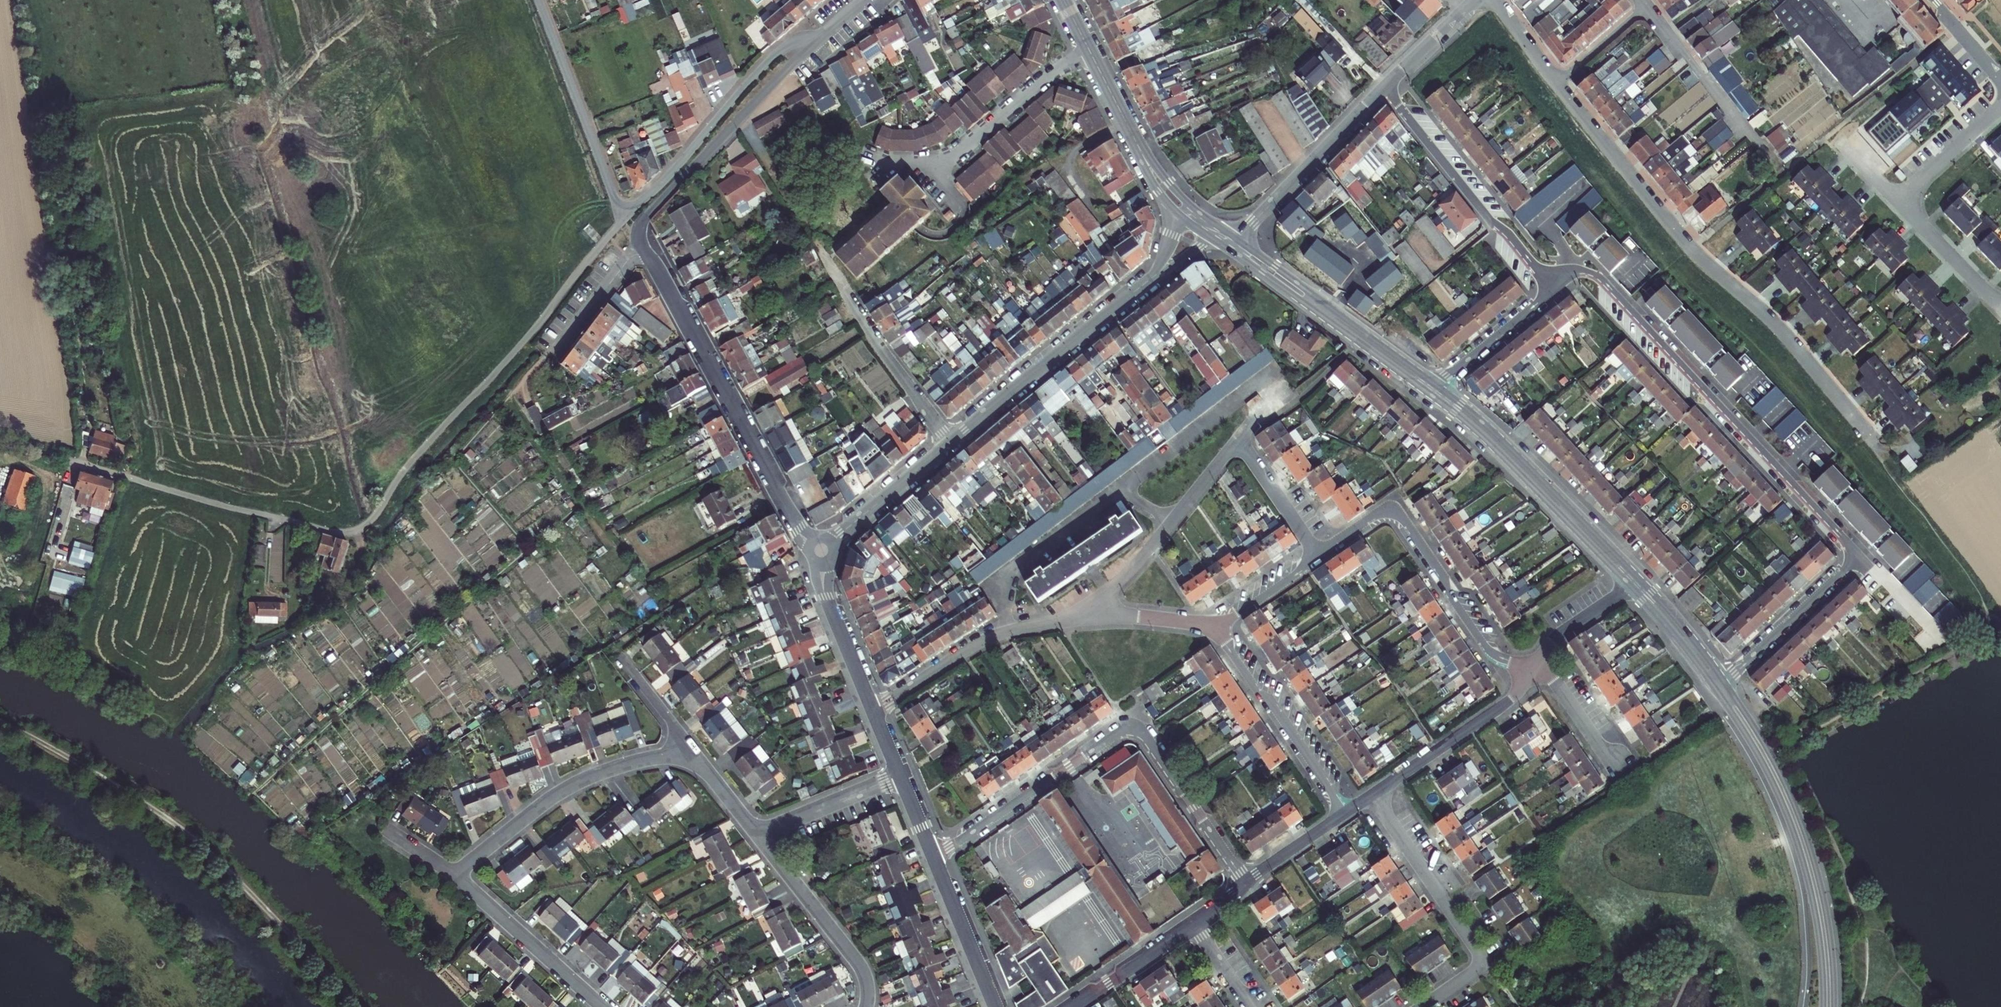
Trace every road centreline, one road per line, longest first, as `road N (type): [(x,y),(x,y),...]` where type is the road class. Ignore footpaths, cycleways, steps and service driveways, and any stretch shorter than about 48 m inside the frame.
road 1 (unclassified): [(0,447),(244,512),(354,531),(625,216)]
road 2 (residential): [(1883,451),(1782,329),(1694,249),(1557,83)]
road 3 (residential): [(1858,554),(1601,278),(1576,271),(1552,290)]
road 4 (residential): [(1246,884),(1133,728),(933,858)]
road 5 (primary): [(1834,1006),(1826,911),(1804,830),(1768,750),(1718,684)]
road 6 (residential): [(822,552),(799,530),(649,255)]
road 7 (primary): [(1718,684),(1800,851),(1818,929),(1823,1006)]
road 8 (residential): [(1532,672),(1494,655),(1398,516),(1380,516),(1318,556)]
road 9 (residential): [(649,255),(640,232),(646,216),(821,40)]
road 10 (primary): [(1433,390),(1634,583)]
road 11 (residential): [(456,877),(570,785),(631,763),(693,754)]
road 12 (residential): [(1422,1006),(1472,972),(1479,952),(1371,795)]
road 13 (residential): [(625,216),(775,57),(797,42),(821,40)]
road 14 (residential): [(1552,290),(1384,87)]
road 15 (residential): [(865,155),(898,164),(951,159),(1058,69),(1090,53)]
road 16 (residential): [(1138,289),(950,442)]
road 17 (residential): [(1237,440),(1266,401),(1263,390),(1245,394),(1116,489)]
road 18 (residential): [(538,0),(625,216)]
road 19 (residential): [(1209,627),(1227,642),(1343,814)]
road 20 (residential): [(824,259),(950,442)]
road 21 (residential): [(1237,239),(1384,87)]
road 22 (residential): [(865,1006),(858,961),(757,834)]
road 23 (residential): [(1371,795),(1505,704),(1532,672)]
road 24 (residential): [(1648,6),(1773,162)]
road 25 (residential): [(1116,489),(1013,569),(1004,596),(1009,631)]
road 26 (residential): [(456,877),(601,1006)]
road 27 (residential): [(1718,684),(1858,554)]
road 28 (residential): [(950,442),(822,552)]
road 29 (residential): [(822,552),(825,595),(872,711)]
road 30 (residential): [(933,858),(995,1006)]
road 31 (residential): [(872,711),(1009,631)]
road 32 (residential): [(1552,290),(1433,390)]
road 33 (residential): [(757,834),(899,776)]
road 34 (residential): [(1074,1006),(1194,925)]
road 35 (residential): [(1237,440),(1318,556)]
road 36 (primary): [(1229,248),(1344,325)]
road 37 (residential): [(2000,108),(1899,202)]
road 38 (residential): [(1899,202),(2000,296)]
road 39 (primary): [(1344,325),(1237,239)]
road 40 (residential): [(1532,672),(1560,636),(1634,583)]
road 41 (residential): [(558,350),(630,258),(649,255)]
road 42 (residential): [(1532,672),(1560,689),(1617,775)]
road 43 (residential): [(1076,614),(1120,580),(1172,520)]
road 44 (residential): [(1076,614),(1209,627)]
road 45 (primary): [(1634,583),(1718,684)]
road 46 (residential): [(1318,556),(1209,627)]
road 47 (residential): [(1384,87),(1475,0)]

